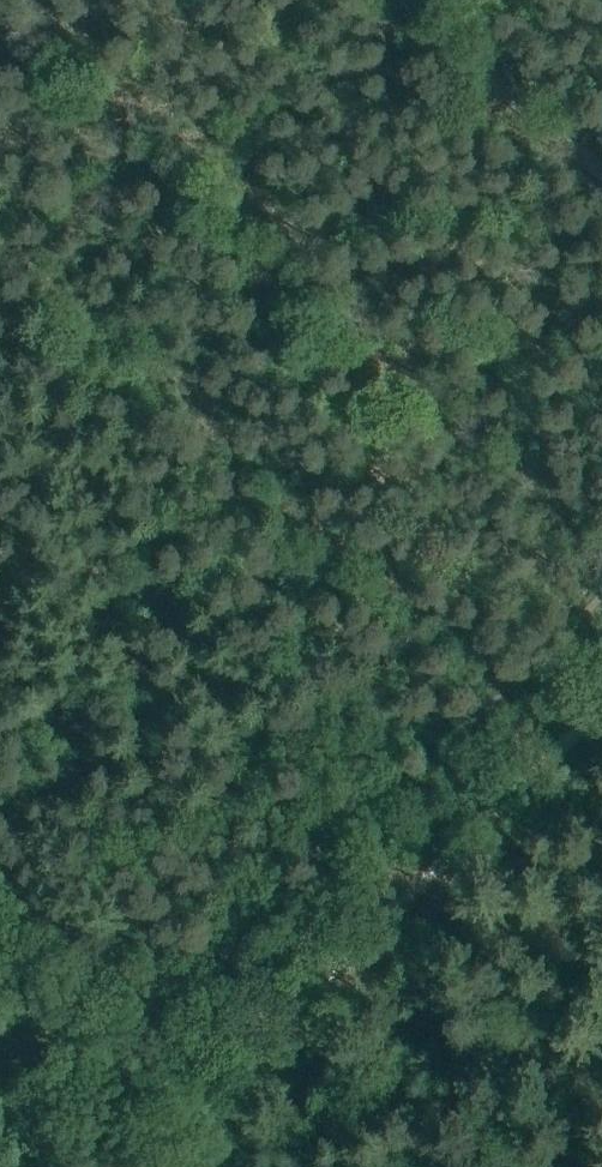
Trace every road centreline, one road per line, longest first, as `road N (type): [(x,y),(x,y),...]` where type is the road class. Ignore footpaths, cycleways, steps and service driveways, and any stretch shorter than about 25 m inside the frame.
road 1 (track): [(126,1166),(601,711)]
road 2 (track): [(601,175),(407,0)]

